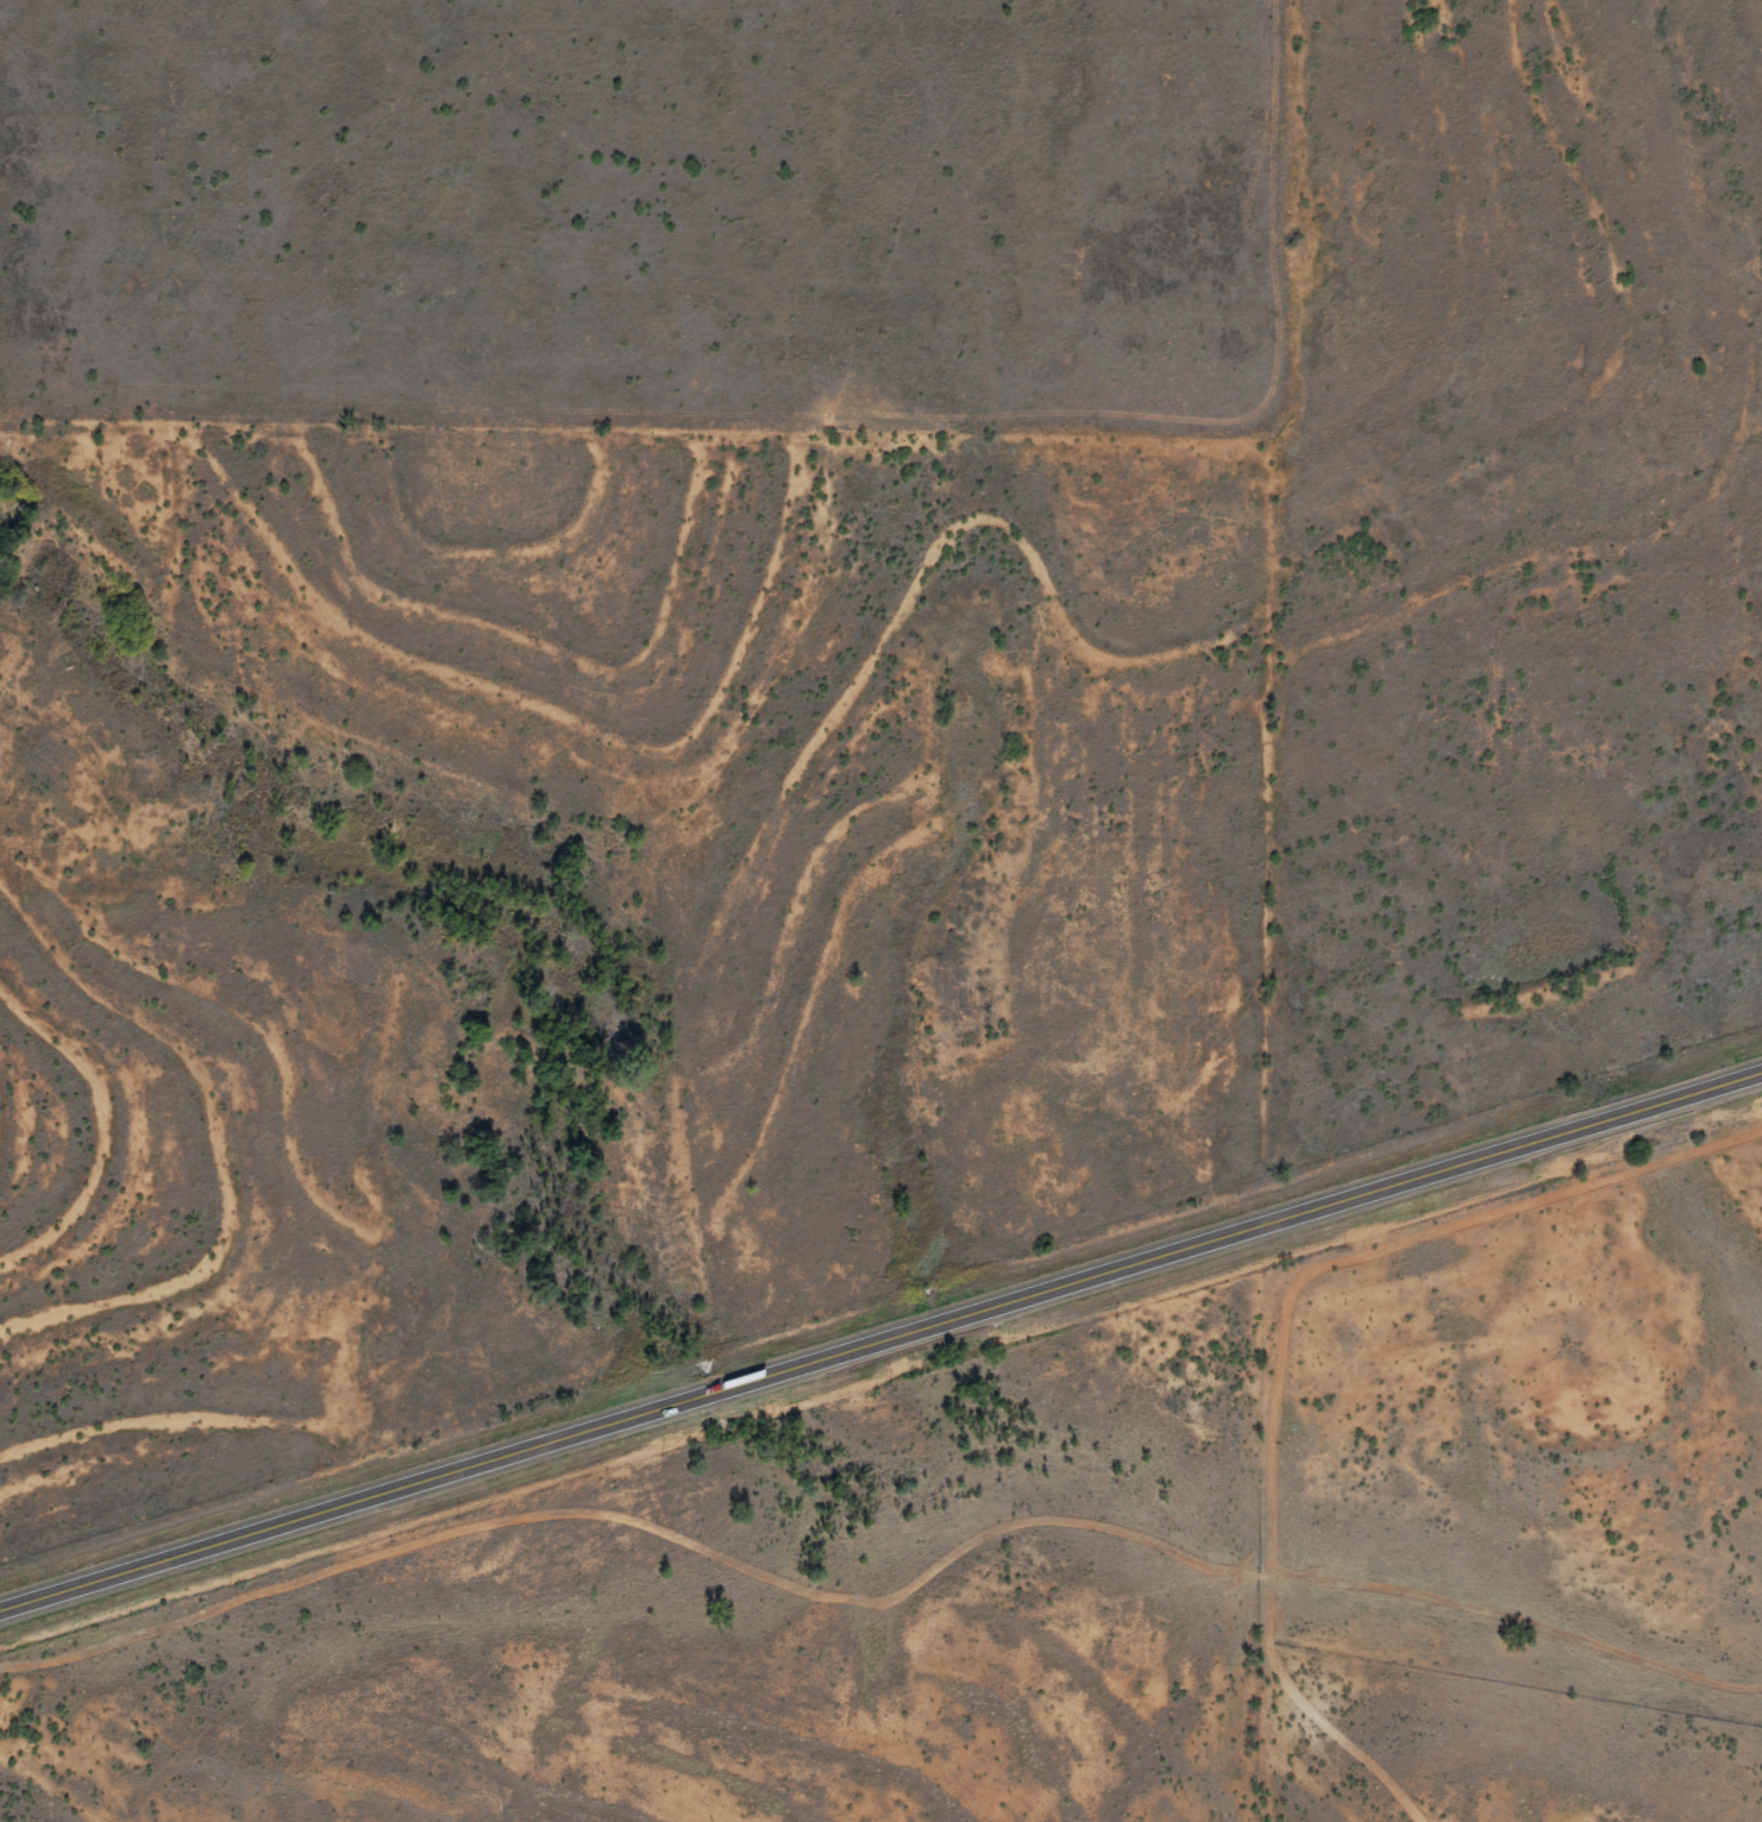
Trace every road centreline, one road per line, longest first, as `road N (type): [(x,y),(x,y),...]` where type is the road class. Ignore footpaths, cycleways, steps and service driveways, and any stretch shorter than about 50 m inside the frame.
road 1 (primary): [(1761,1067),(0,1607)]

